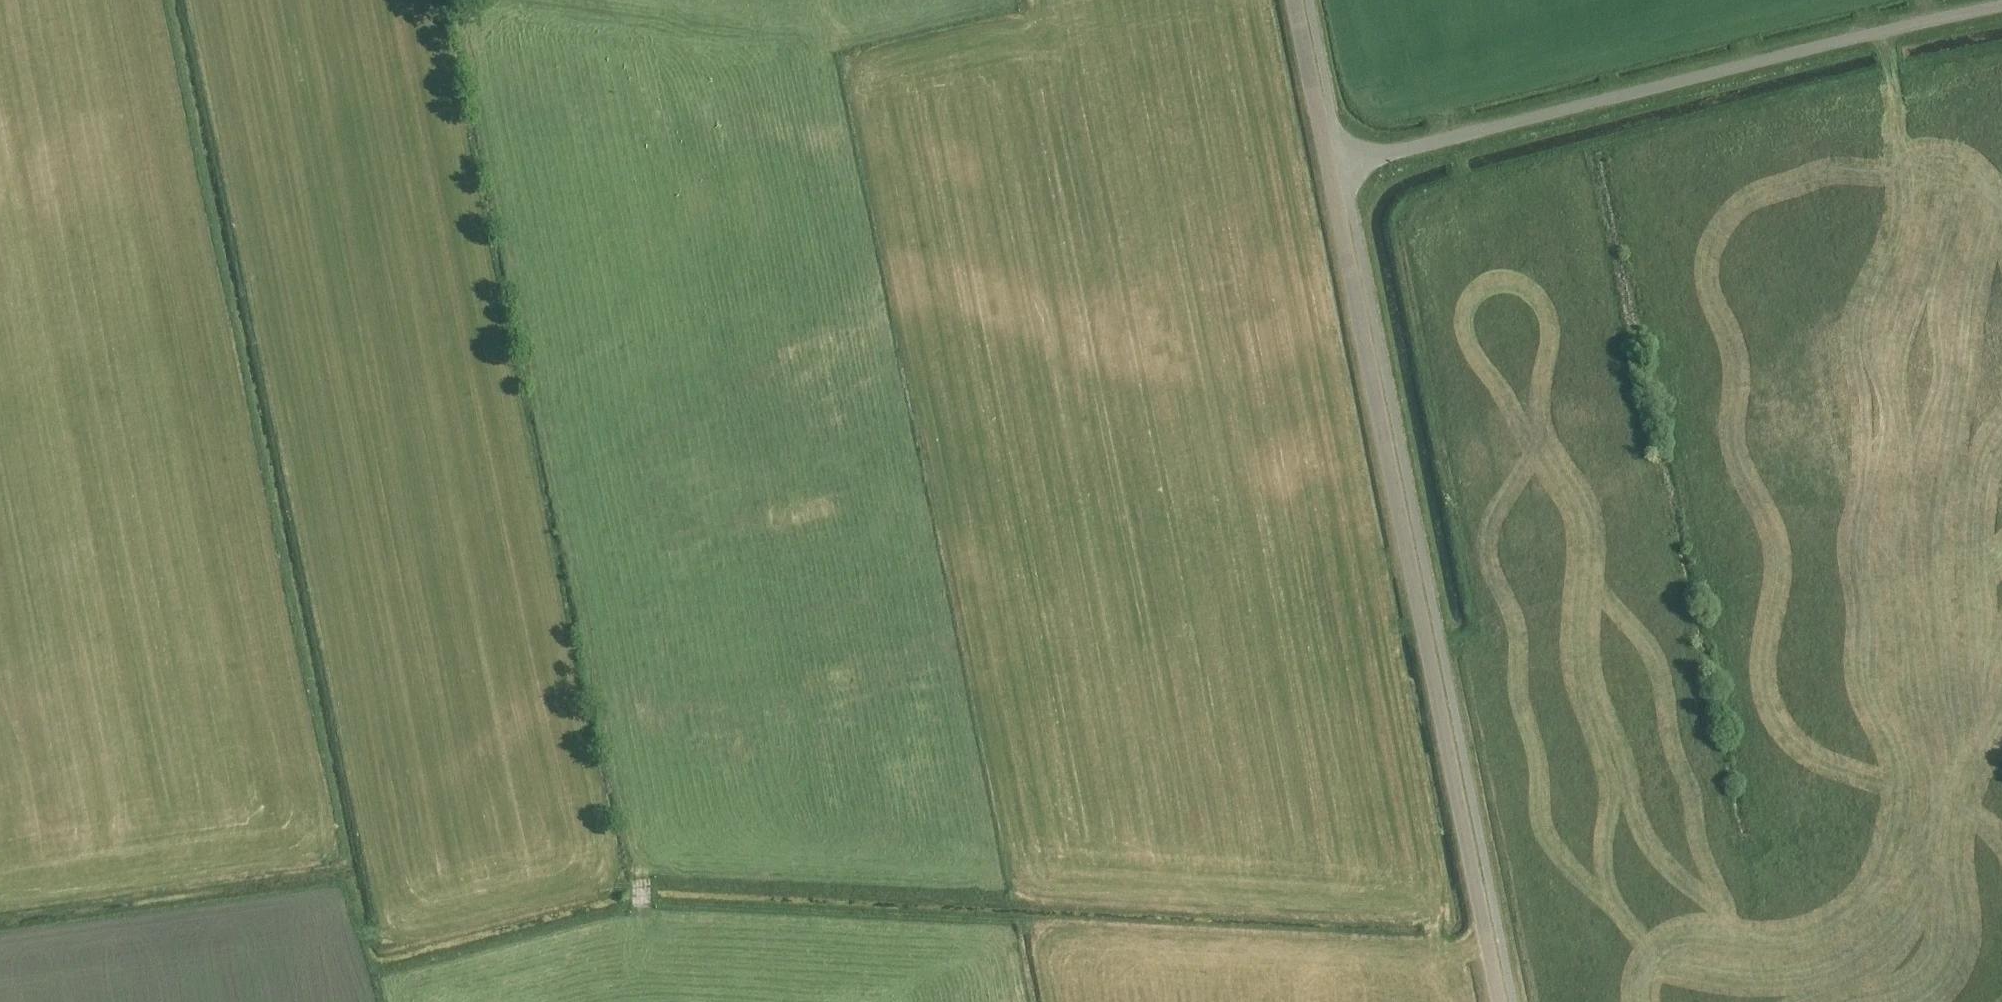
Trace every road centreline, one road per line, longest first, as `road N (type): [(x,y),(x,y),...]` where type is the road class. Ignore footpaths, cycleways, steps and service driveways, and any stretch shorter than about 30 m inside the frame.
road 1 (unclassified): [(1499,1001),(1293,0)]
road 2 (track): [(2001,7),(1671,82),(1330,173)]

